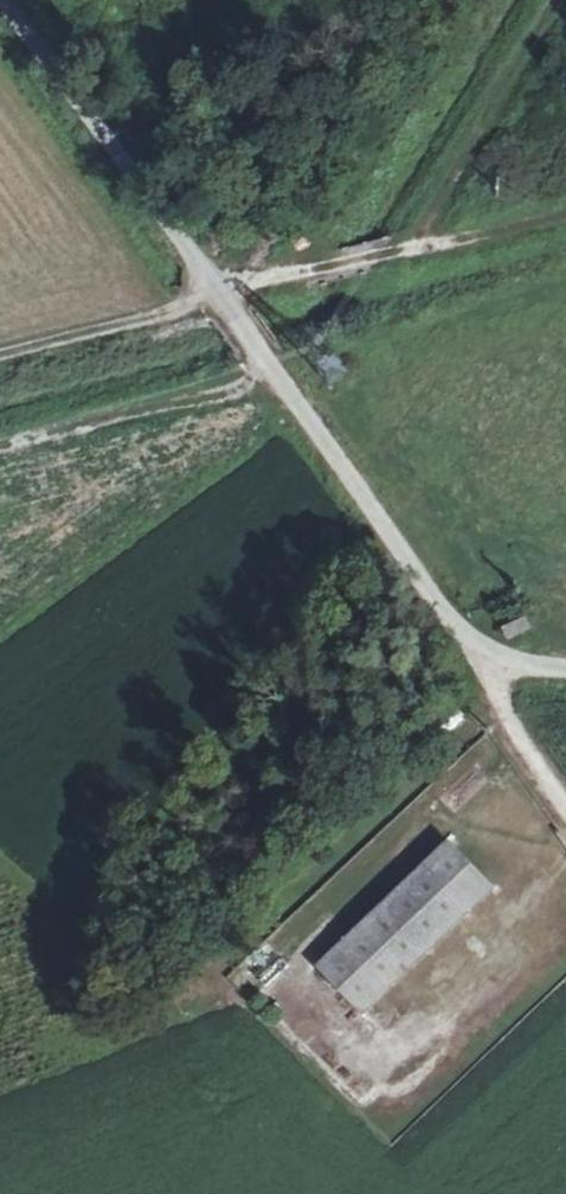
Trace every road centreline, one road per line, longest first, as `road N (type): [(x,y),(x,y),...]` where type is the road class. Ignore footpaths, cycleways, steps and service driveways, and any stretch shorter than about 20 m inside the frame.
road 1 (unclassified): [(0,8),(460,627),(504,662),(565,667)]
road 2 (track): [(206,292),(565,213)]
road 3 (track): [(257,362),(241,387),(0,445)]
road 4 (track): [(206,292),(175,312),(0,357)]
road 5 (track): [(504,662),(496,688),(503,717),(565,805)]

